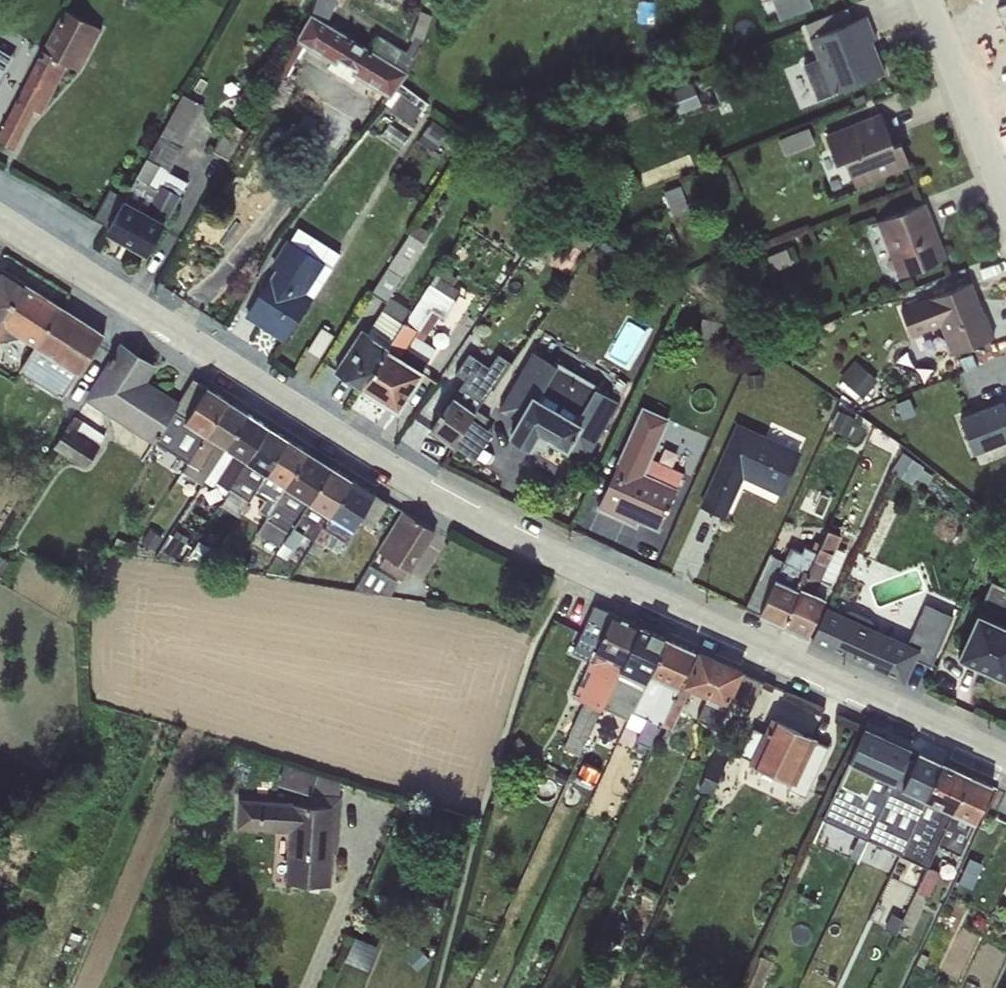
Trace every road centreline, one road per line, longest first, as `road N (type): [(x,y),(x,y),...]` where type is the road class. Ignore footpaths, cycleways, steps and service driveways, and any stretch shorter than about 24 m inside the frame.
road 1 (residential): [(0,228),(389,469),(1005,762)]
road 2 (residential): [(1005,201),(925,0)]

